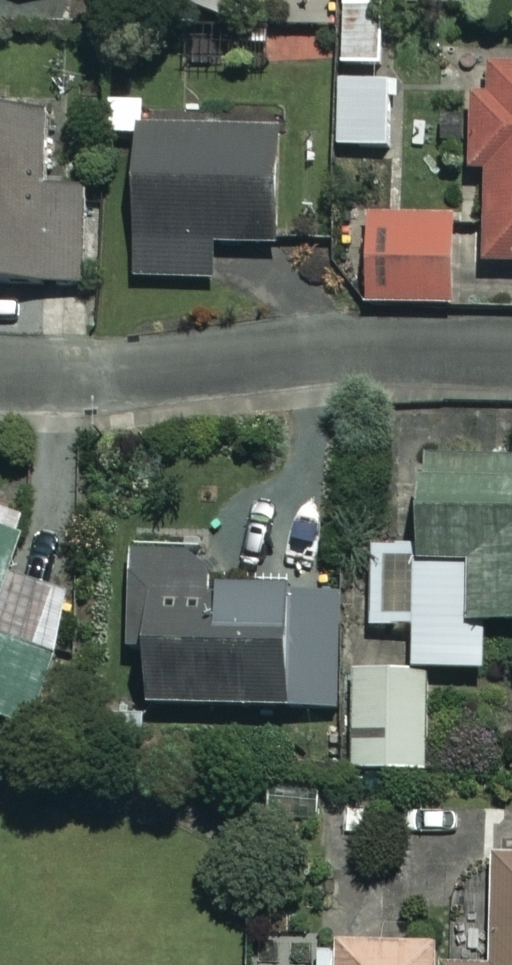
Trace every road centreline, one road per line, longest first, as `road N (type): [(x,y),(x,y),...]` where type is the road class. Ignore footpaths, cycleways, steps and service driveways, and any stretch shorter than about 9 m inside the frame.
road 1 (residential): [(0,372),(91,373),(316,348),(511,350)]

